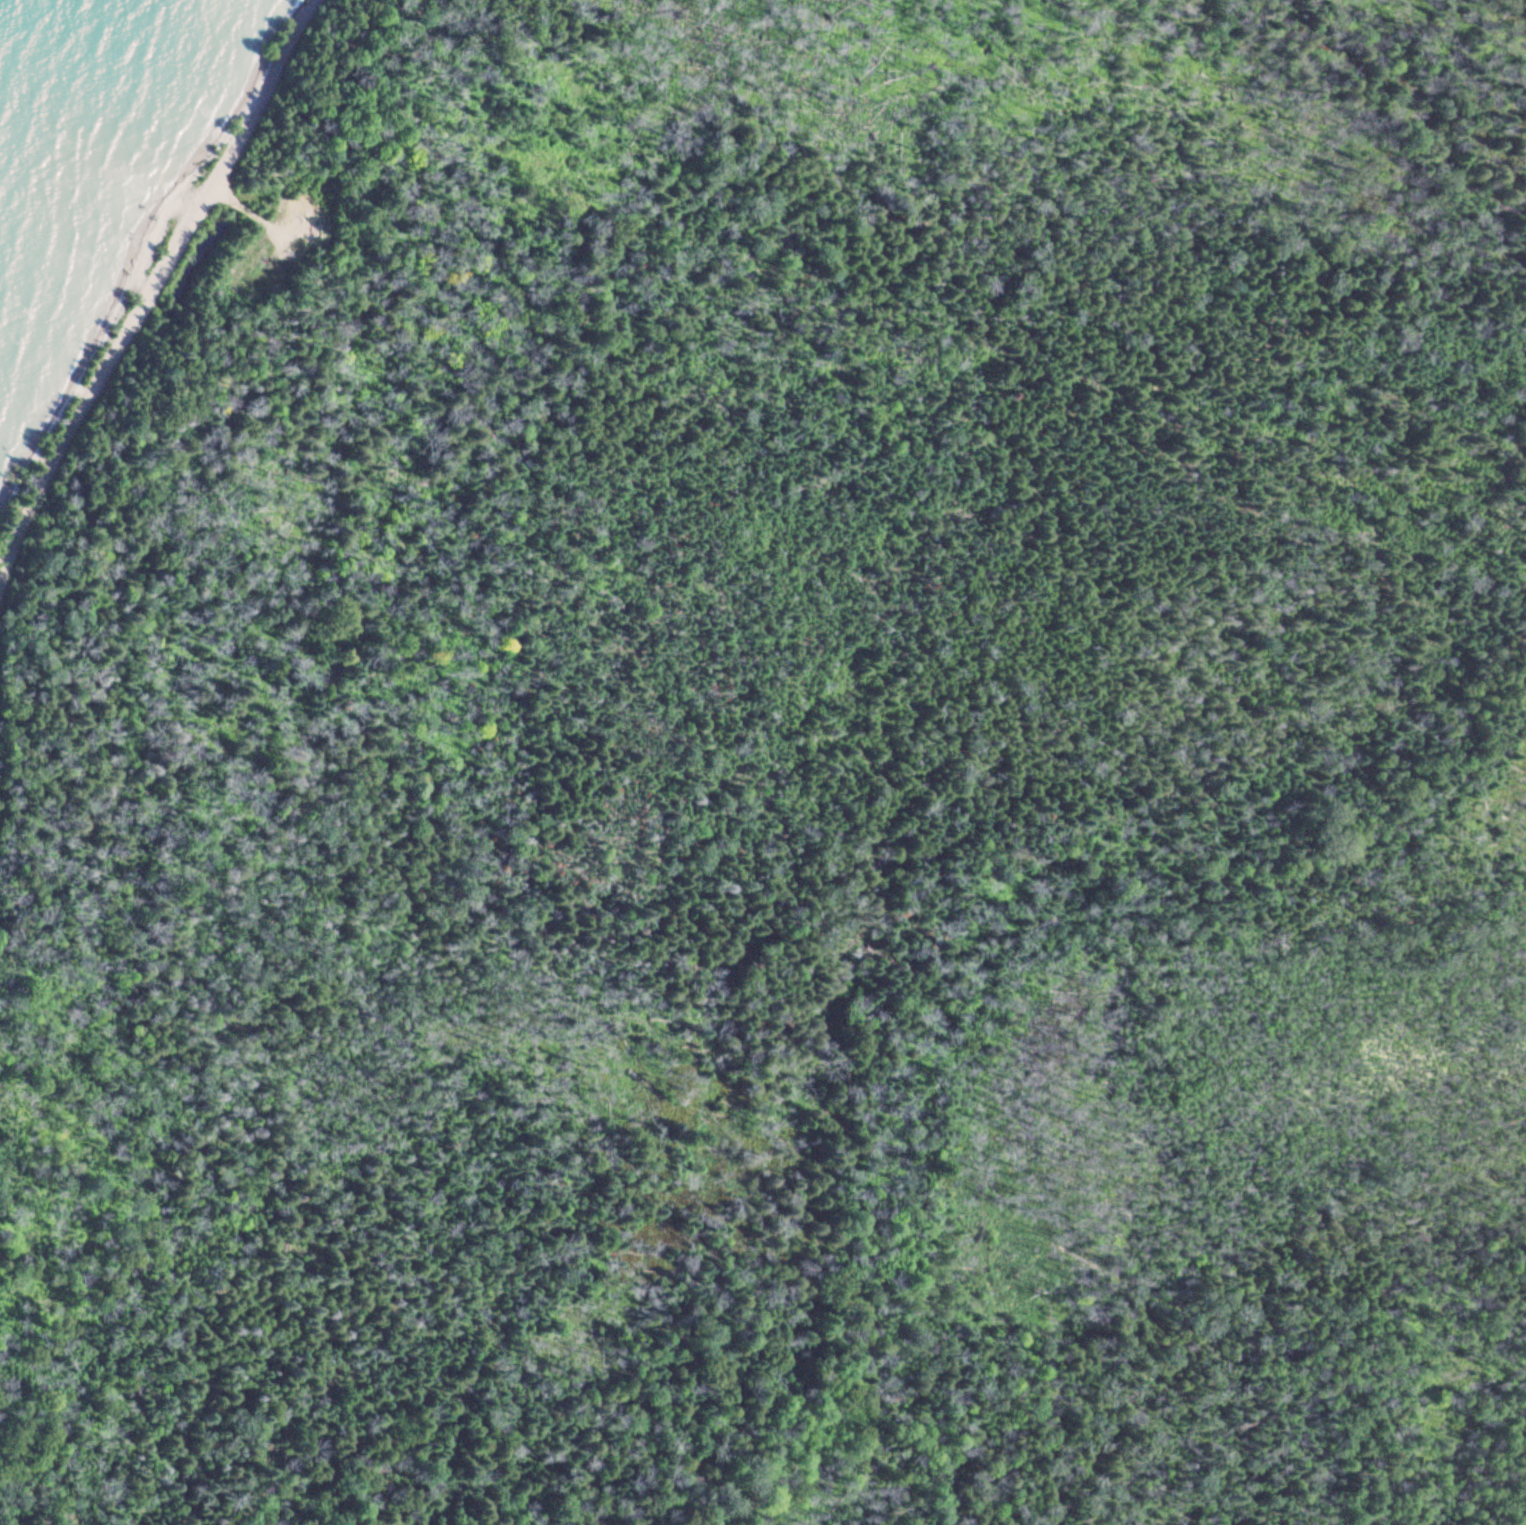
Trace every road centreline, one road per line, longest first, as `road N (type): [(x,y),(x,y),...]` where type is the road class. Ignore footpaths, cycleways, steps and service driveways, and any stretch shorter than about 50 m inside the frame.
road 1 (residential): [(0,576),(90,391),(316,0)]

